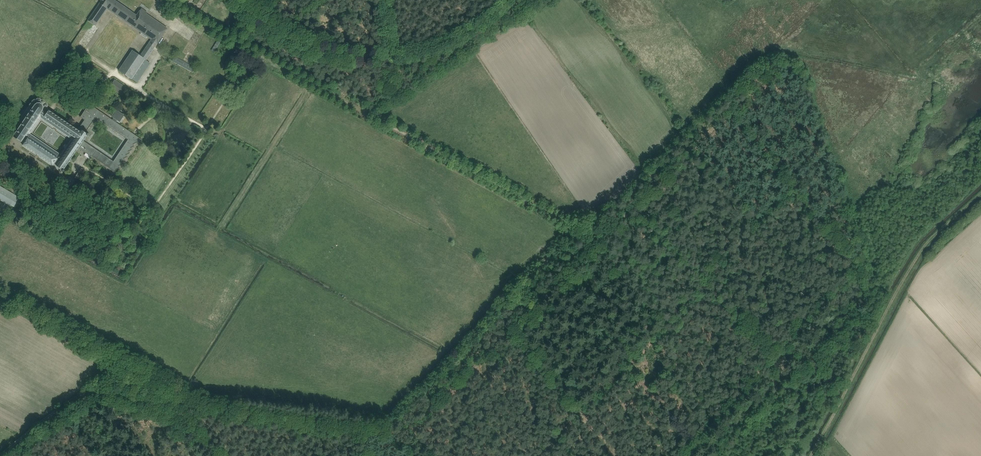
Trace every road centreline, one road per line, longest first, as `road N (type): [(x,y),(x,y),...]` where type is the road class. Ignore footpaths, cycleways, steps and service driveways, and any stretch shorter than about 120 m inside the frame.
road 1 (track): [(181,404),(384,425),(574,235),(574,226),(370,118)]
road 2 (track): [(0,294),(181,404)]
road 3 (track): [(370,118),(545,0)]
road 4 (track): [(2,455),(82,392),(181,404)]
road 5 (unclassified): [(165,0),(308,83)]

